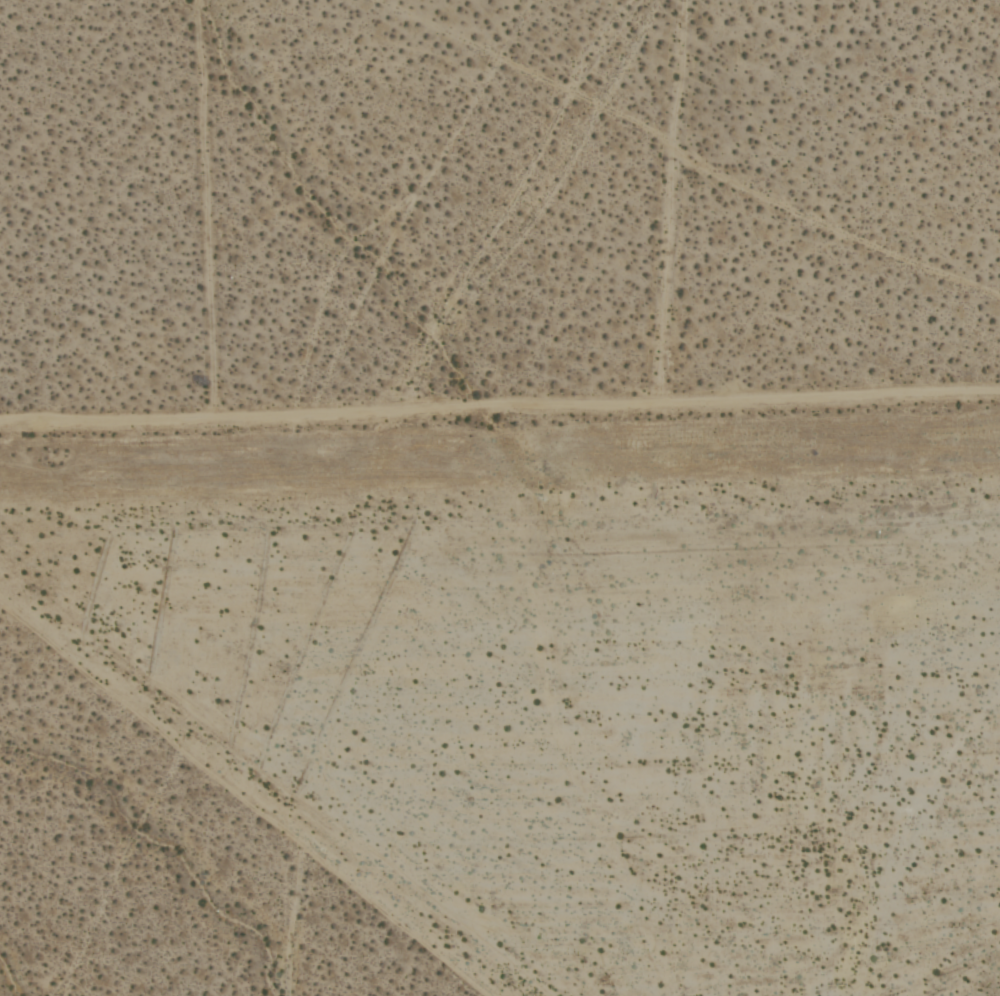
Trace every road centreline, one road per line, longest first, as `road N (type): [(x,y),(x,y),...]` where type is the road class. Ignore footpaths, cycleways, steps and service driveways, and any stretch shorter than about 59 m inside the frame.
road 1 (track): [(0,424),(999,391)]

